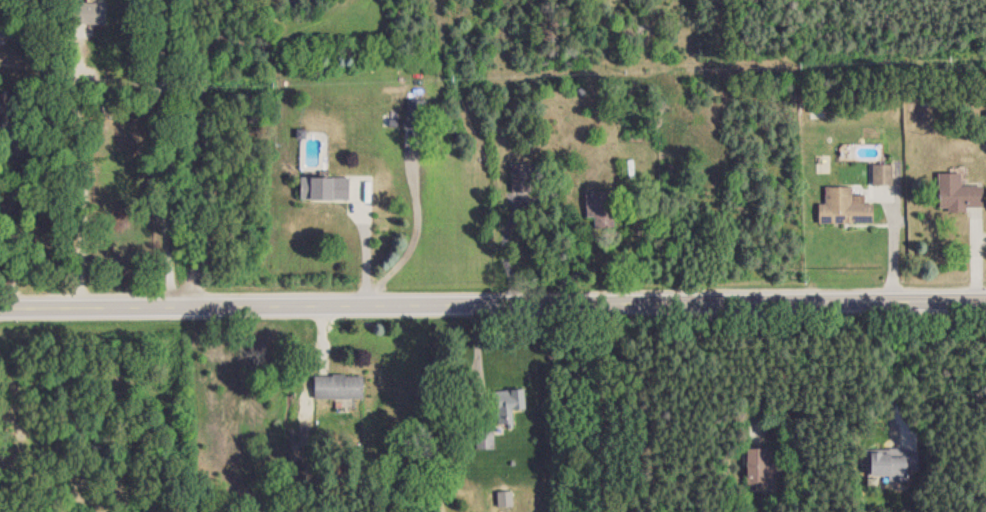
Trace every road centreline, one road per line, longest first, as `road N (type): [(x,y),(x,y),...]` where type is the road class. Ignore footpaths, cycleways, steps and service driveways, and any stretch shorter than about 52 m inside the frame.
road 1 (tertiary): [(985,301),(0,307)]

